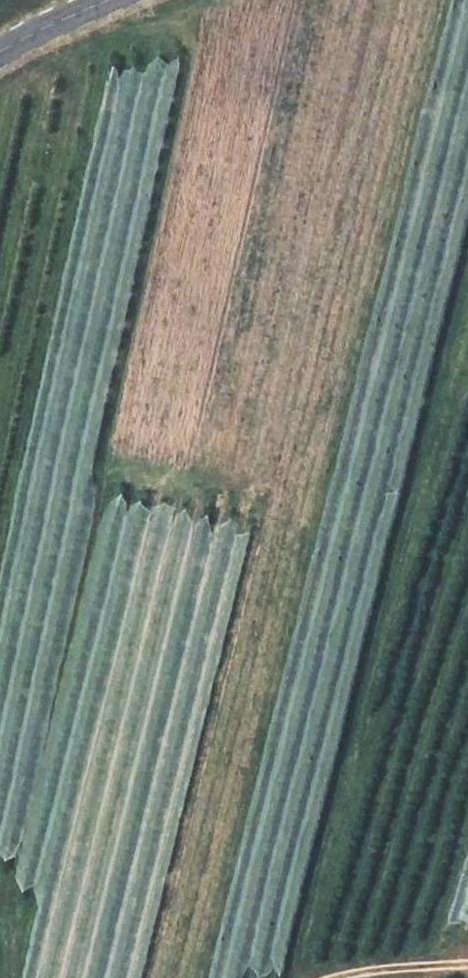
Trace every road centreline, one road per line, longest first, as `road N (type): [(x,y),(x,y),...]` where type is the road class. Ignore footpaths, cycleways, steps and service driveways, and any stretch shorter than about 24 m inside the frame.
road 1 (track): [(467,965),(333,977)]

